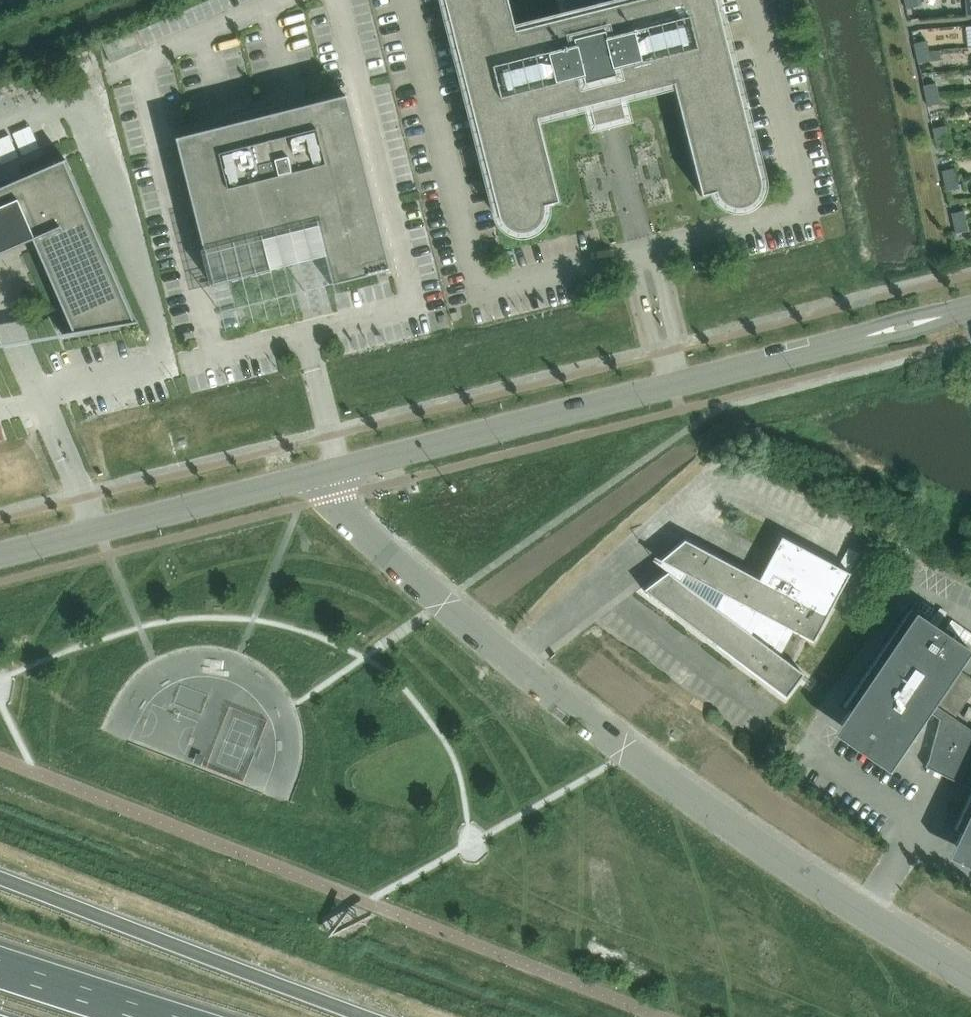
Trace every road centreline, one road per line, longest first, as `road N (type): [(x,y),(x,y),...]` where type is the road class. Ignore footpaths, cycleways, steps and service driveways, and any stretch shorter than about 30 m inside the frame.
road 1 (unclassified): [(970,976),(691,800),(510,660),(350,518),(331,474)]
road 2 (tertiary): [(331,474),(970,310)]
road 3 (tertiary): [(0,557),(331,474)]
road 4 (trunk): [(157,1016),(0,968)]

